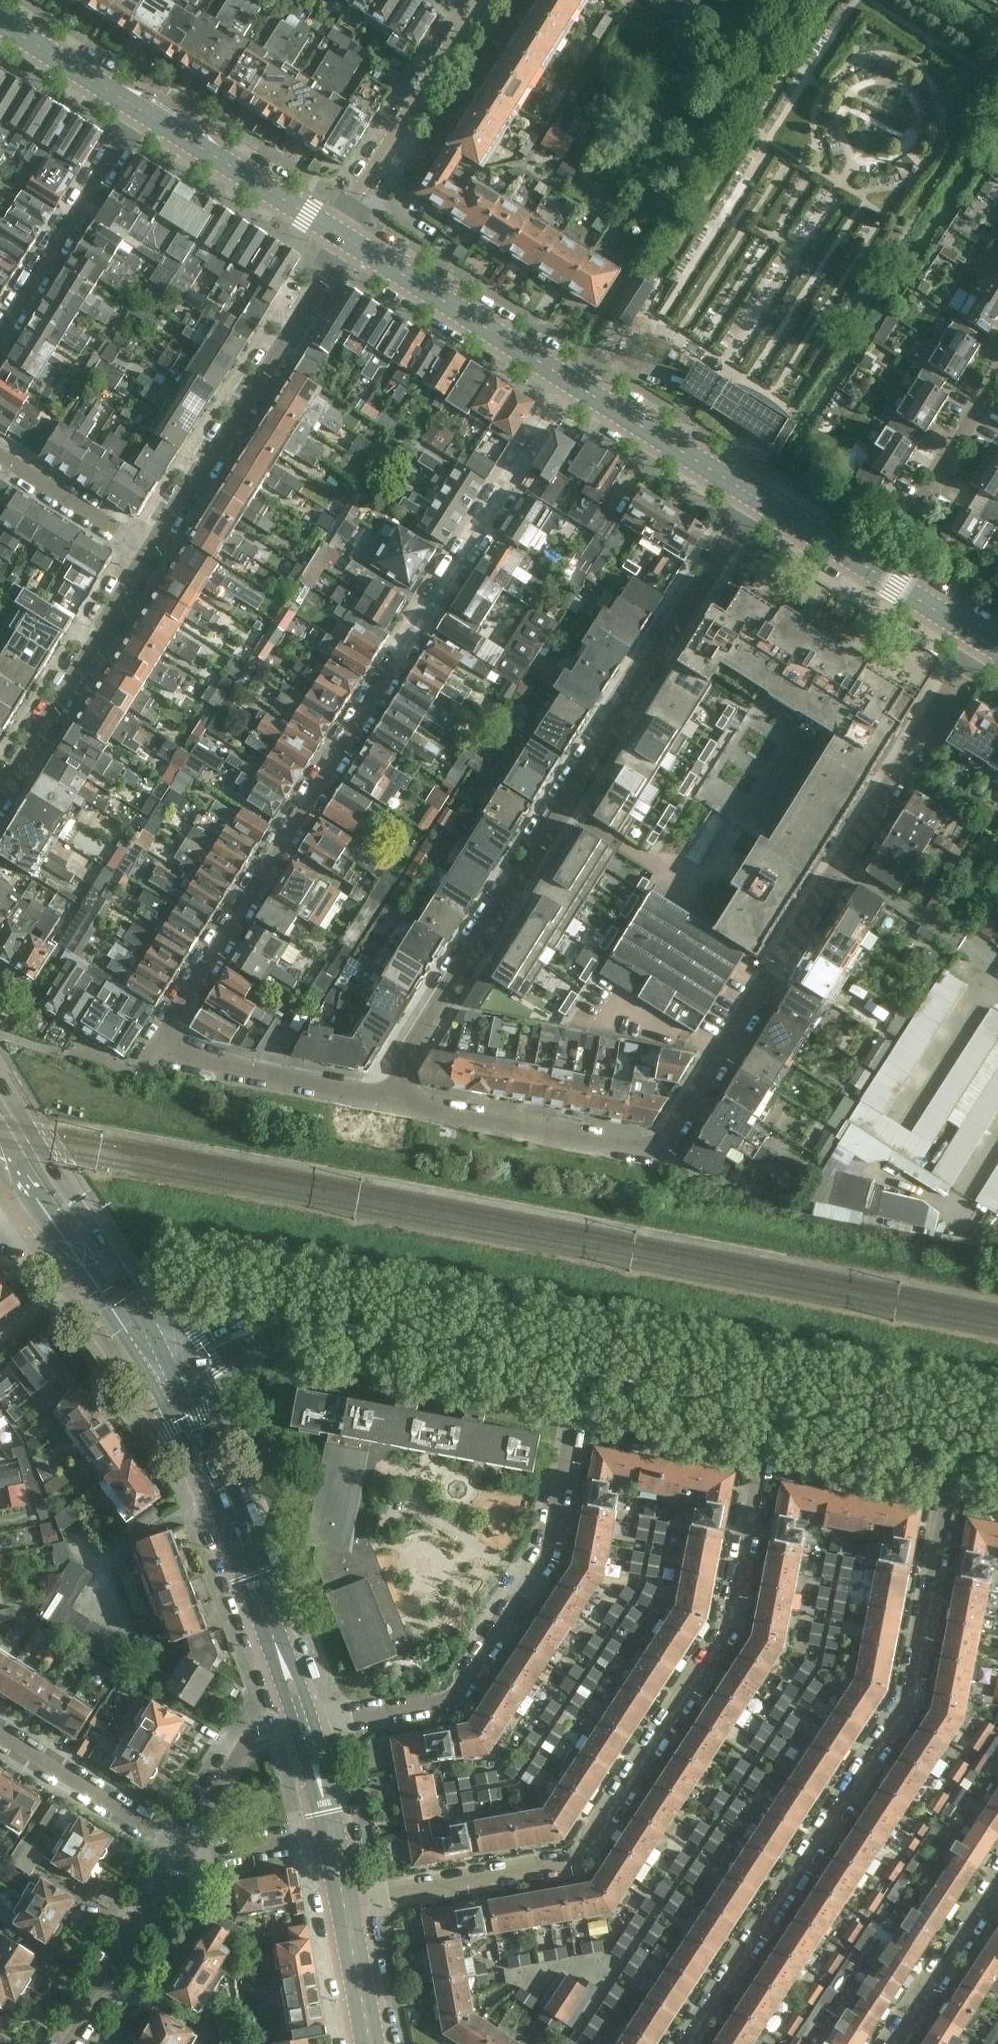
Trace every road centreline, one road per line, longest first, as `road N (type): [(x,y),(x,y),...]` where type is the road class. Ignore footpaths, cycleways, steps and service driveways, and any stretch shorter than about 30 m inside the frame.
road 1 (residential): [(392,1101),(659,1151),(986,641)]
road 2 (residential): [(154,1054),(571,383)]
road 3 (residential): [(778,1410),(729,1631),(579,1860),(344,1904)]
road 4 (residential): [(759,500),(401,1069),(392,1101)]
road 5 (residential): [(684,2043),(910,1700),(955,1450)]
road 6 (residential): [(304,1728),(454,1699),(552,1551),(584,1379)]
road 7 (residential): [(341,236),(331,265),(154,551)]
road 8 (residential): [(154,551),(0,798)]
road 9 (residential): [(341,236),(478,8),(468,0)]
road 10 (tertiary): [(571,383),(341,236)]
road 11 (residential): [(138,115),(0,339)]
road 12 (residential): [(154,1054),(392,1101)]
road 13 (tertiary): [(341,236),(138,115)]
road 14 (residential): [(862,565),(892,520),(915,512),(997,378)]
road 15 (residential): [(66,2043),(183,1850)]
road 16 (tertiary): [(759,500),(571,383)]
road 17 (residential): [(0,1733),(183,1850)]
road 18 (secondary): [(109,1252),(0,1082)]
road 19 (residential): [(997,1885),(892,2043)]
road 20 (residential): [(0,456),(154,551)]
road 21 (secondary): [(493,1356),(319,1324)]
road 22 (secondary): [(778,1410),(609,1376)]
road 23 (secondary): [(319,1324),(278,1311),(207,1330),(163,1353)]
road 24 (tertiary): [(138,115),(0,30)]
road 25 (tertiary): [(304,1728),(249,1578)]
road 26 (secondary): [(929,1438),(778,1410)]
road 27 (secondary): [(182,1380),(258,1342),(319,1324)]
road 28 (residential): [(183,1850),(330,1829)]
road 29 (tertiary): [(986,641),(862,565)]
road 30 (tertiary): [(370,2043),(344,1904)]
road 31 (tertiary): [(219,1503),(212,1449),(182,1380)]
road 32 (secondary): [(75,1254),(145,1363)]
road 33 (residential): [(183,1850),(251,1741)]
road 34 (tertiary): [(162,1389),(197,1473),(219,1503)]
road 35 (tertiary): [(862,565),(759,500)]
road 36 (secondary): [(609,1376),(596,1366),(527,1353),(493,1356)]

